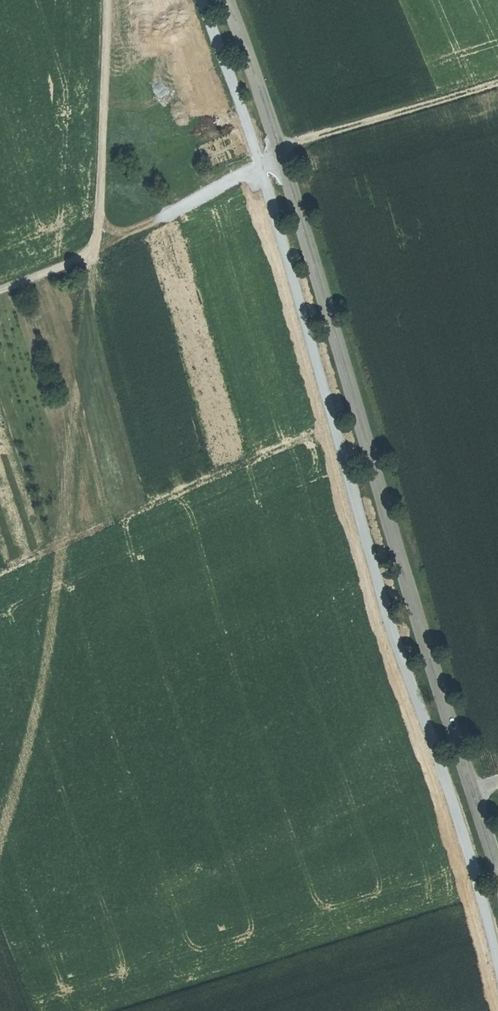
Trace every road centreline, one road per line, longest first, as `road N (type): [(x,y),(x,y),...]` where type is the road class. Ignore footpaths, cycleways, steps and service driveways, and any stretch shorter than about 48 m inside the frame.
road 1 (tertiary): [(225,0),(333,318),(497,877)]
road 2 (track): [(334,423),(0,572)]
road 3 (track): [(110,0),(99,252)]
road 4 (track): [(497,83),(279,148)]

